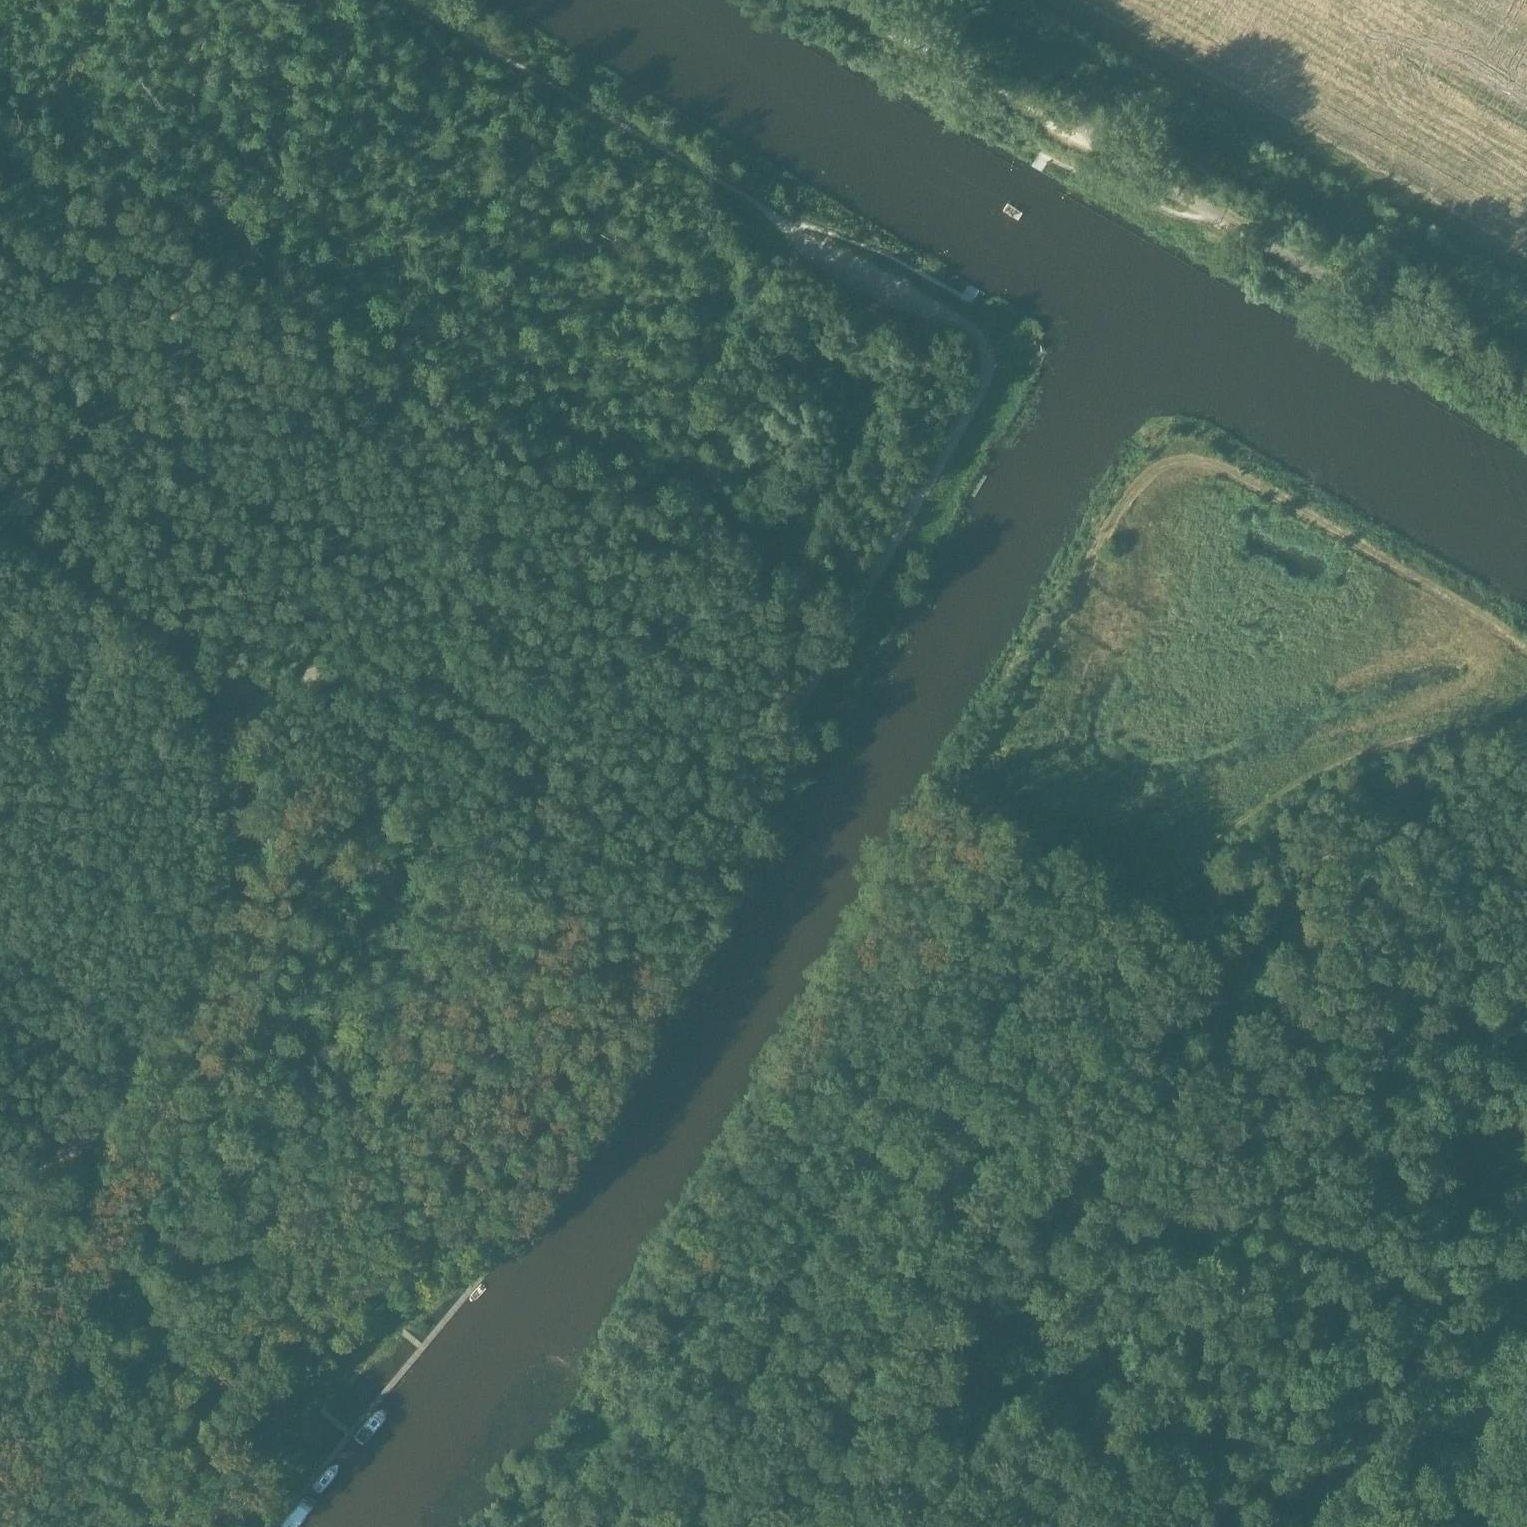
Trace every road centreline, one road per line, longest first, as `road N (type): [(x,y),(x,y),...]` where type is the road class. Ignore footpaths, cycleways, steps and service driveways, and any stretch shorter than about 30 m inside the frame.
road 1 (track): [(680,1526),(731,1392),(820,1210),(888,1107),(965,1024),(1125,898),(1308,783),(1447,728),(1526,723)]
road 2 (unclassified): [(1089,143),(1526,390)]
road 3 (track): [(0,510),(172,634),(233,753)]
road 4 (track): [(830,0),(1089,143)]

